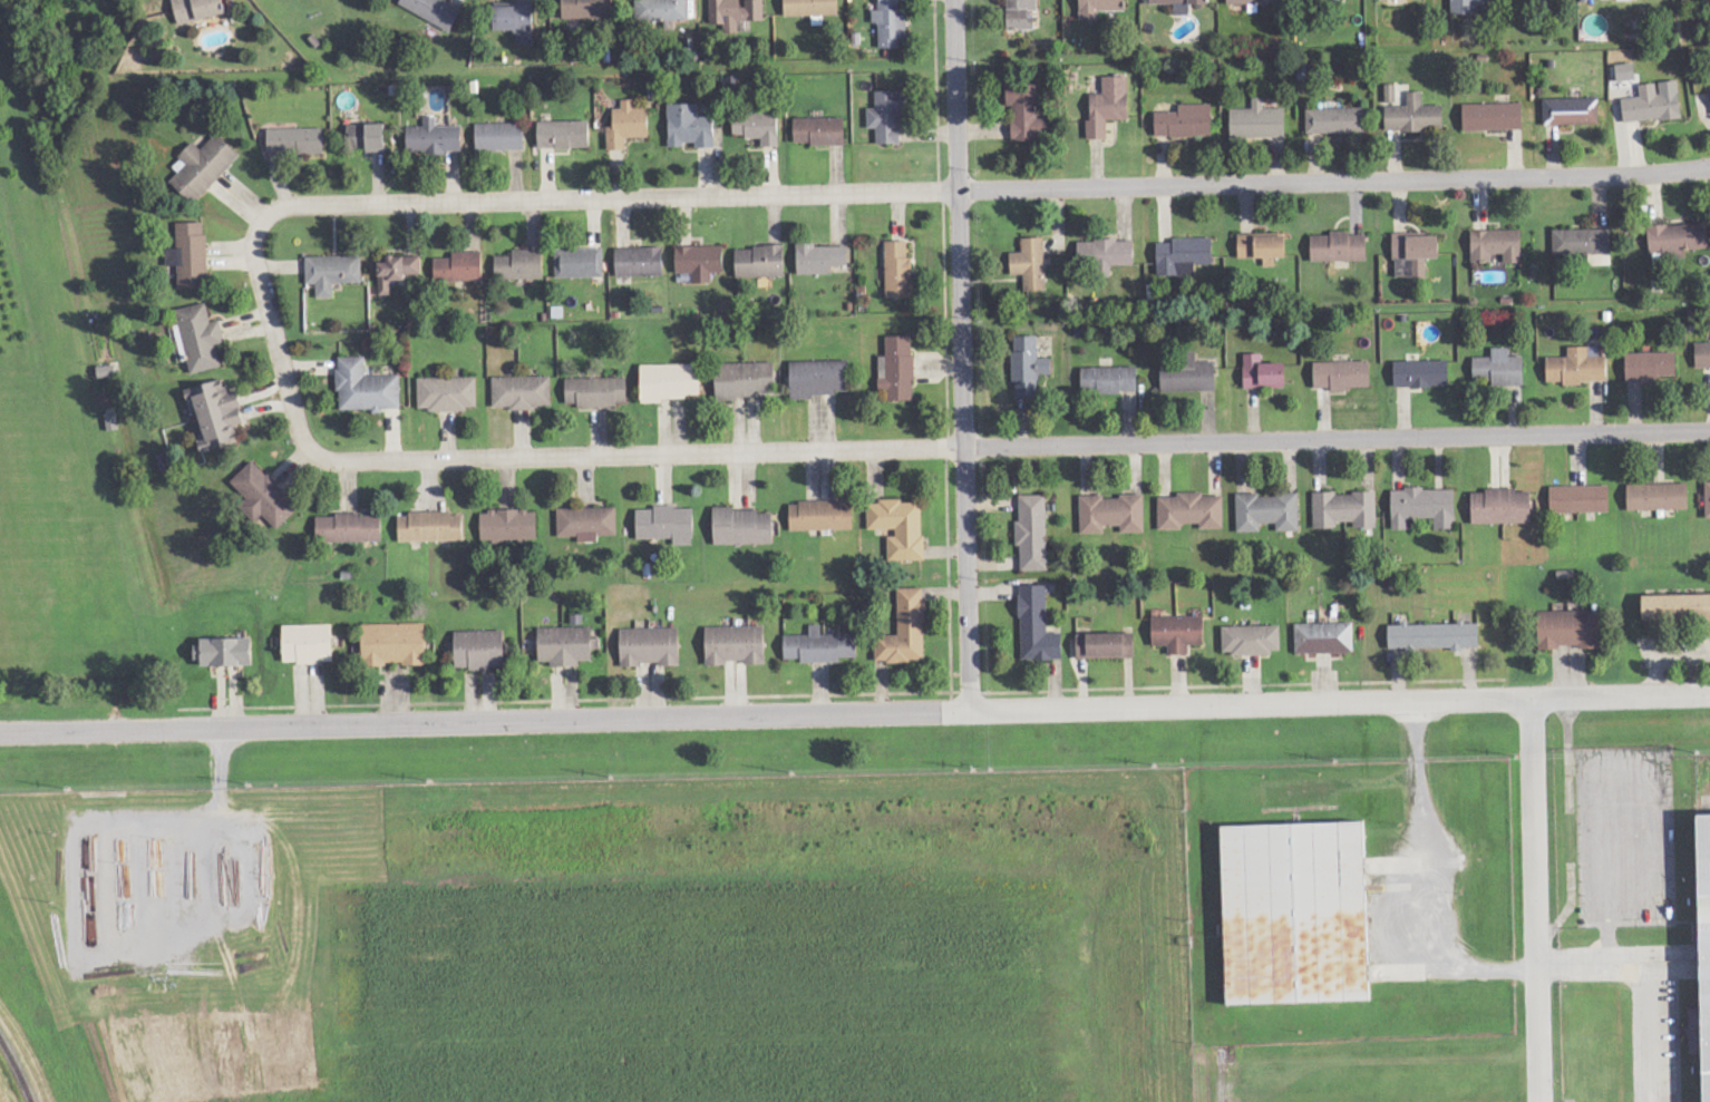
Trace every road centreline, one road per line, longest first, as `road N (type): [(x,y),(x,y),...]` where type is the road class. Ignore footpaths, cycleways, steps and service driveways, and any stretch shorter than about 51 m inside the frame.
road 1 (residential): [(1709,691),(0,731)]
road 2 (residential): [(259,267),(302,431),(322,461),(582,449),(1709,430)]
road 3 (residential): [(1709,160),(1503,176),(282,205),(259,217),(259,267)]
road 4 (residential): [(969,708),(958,0)]
road 5 (residential): [(1532,694),(1542,1101)]

